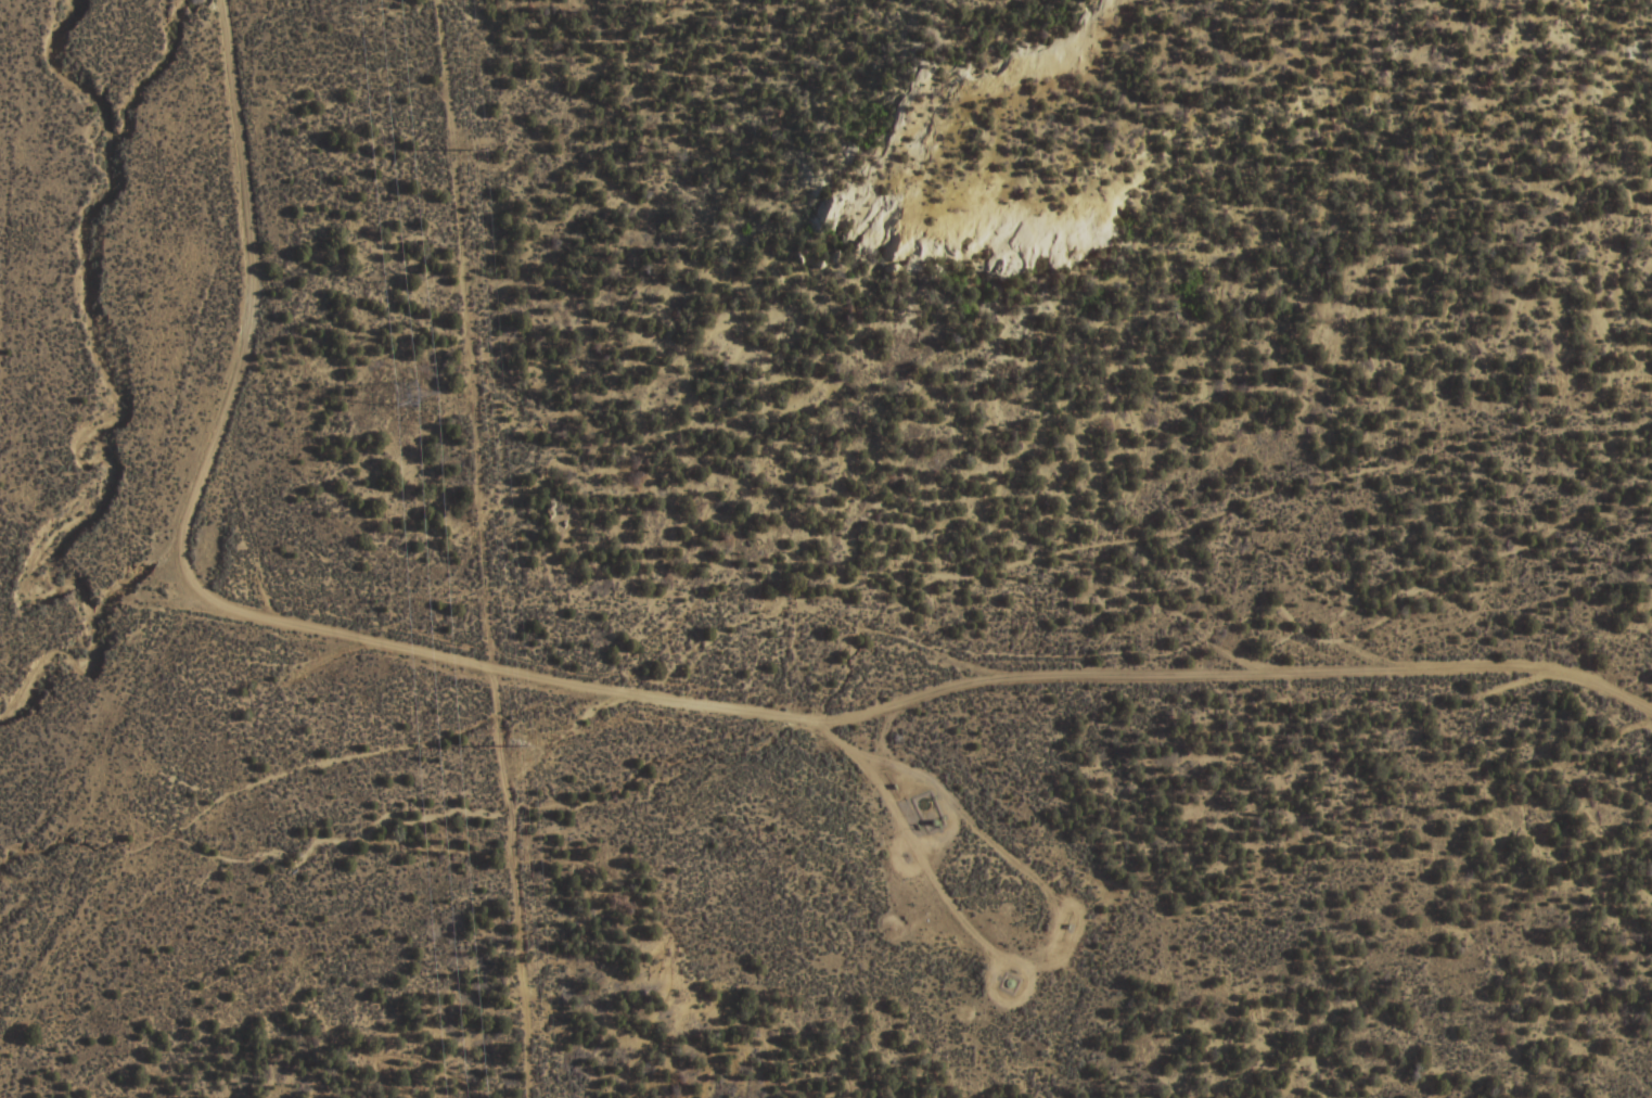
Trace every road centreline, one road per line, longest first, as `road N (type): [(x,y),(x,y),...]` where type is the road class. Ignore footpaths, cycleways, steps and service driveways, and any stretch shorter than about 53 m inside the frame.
road 1 (track): [(192,547),(230,609),(458,660),(757,710),(880,710),(1014,678),(1147,675),(1302,657),(1546,669),(1651,702)]
road 2 (residential): [(0,908),(192,547),(215,435),(265,305),(229,0)]

